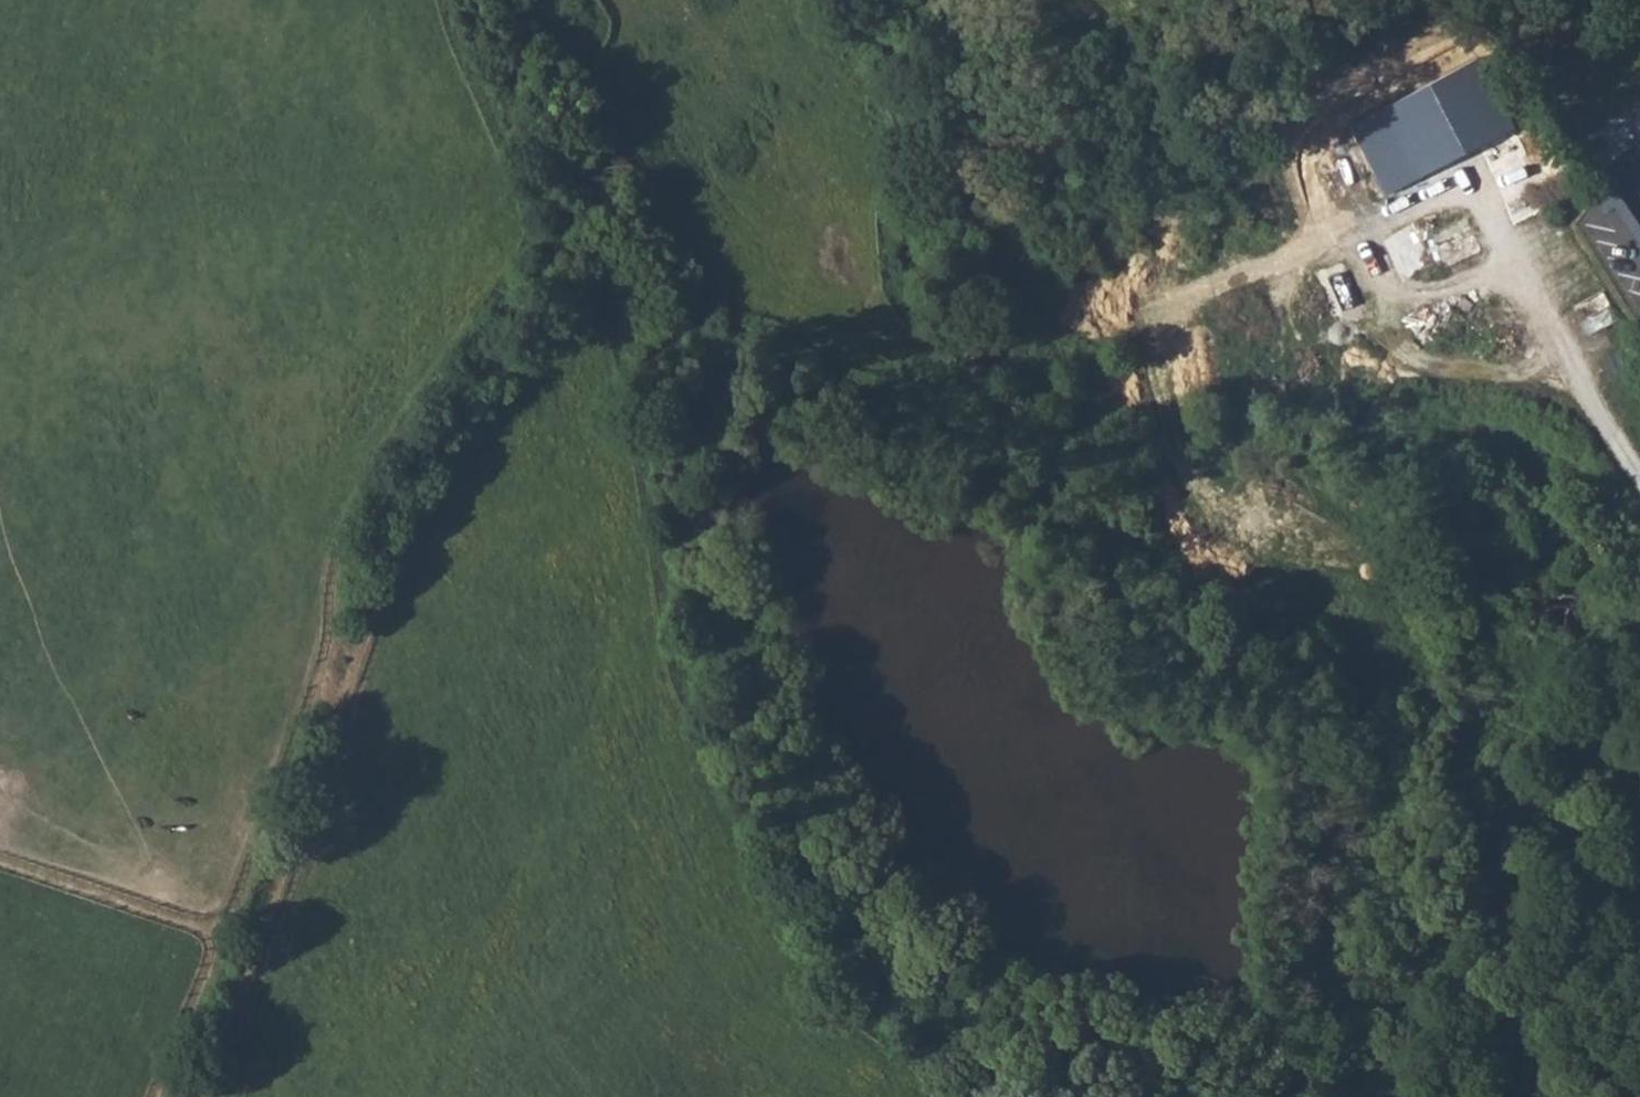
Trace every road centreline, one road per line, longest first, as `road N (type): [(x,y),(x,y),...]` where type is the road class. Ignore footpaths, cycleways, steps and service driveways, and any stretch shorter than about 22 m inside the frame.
road 1 (track): [(1146,1096),(1202,1055),(1340,1012),(1333,674)]

